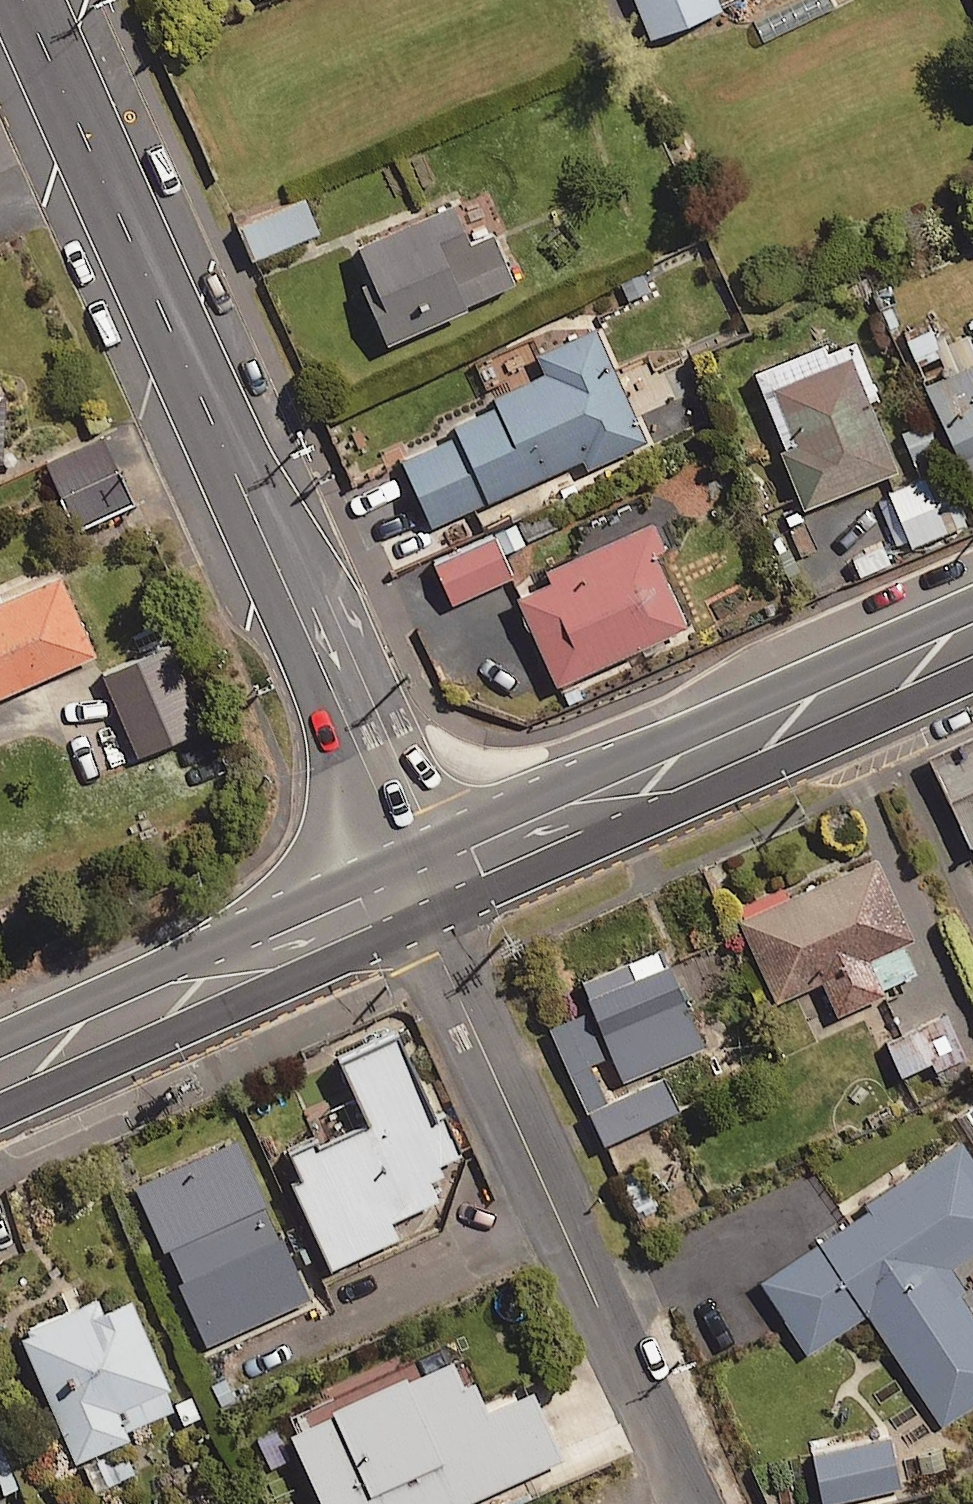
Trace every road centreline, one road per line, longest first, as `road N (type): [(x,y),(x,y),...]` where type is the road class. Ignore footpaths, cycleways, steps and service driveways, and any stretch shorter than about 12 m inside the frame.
road 1 (tertiary): [(23,0),(414,887)]
road 2 (residential): [(690,1503),(414,887)]
road 3 (trunk): [(414,887),(474,847),(573,803),(664,781),(972,634)]
road 4 (trunk): [(0,1077),(178,998),(274,971),(374,925),(414,887)]

